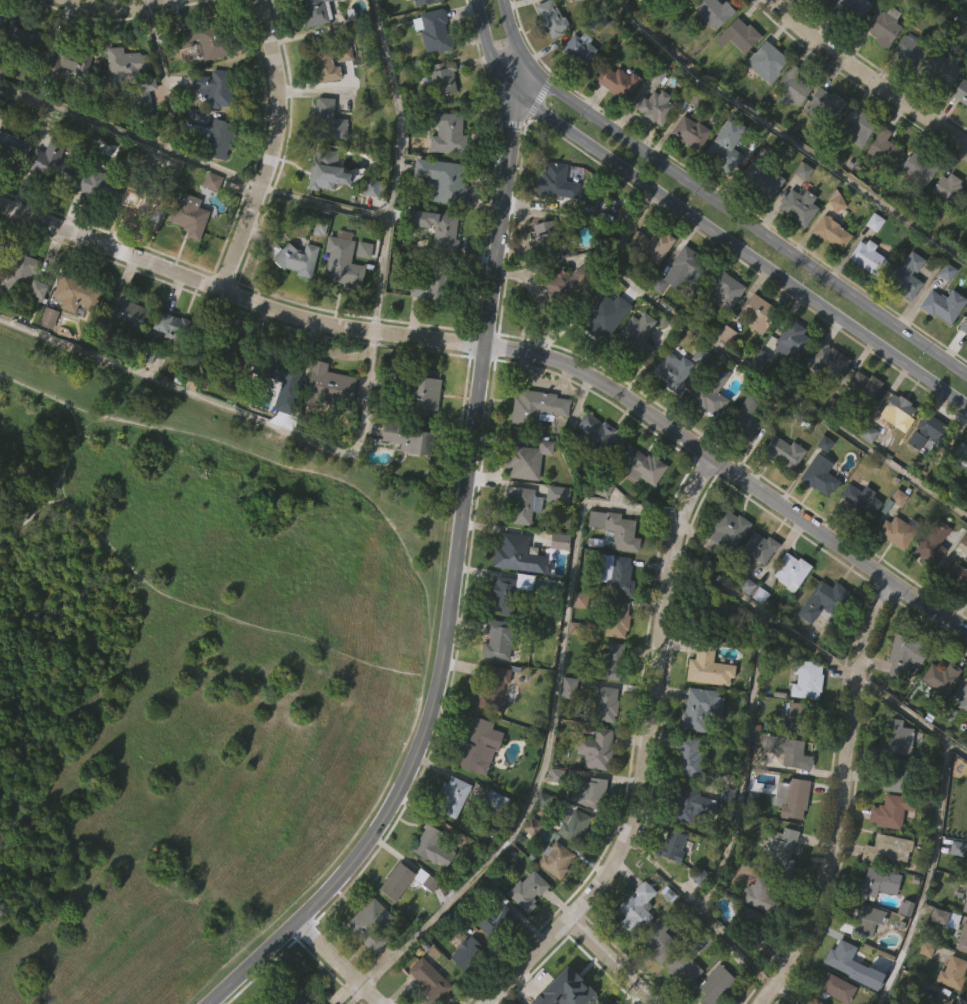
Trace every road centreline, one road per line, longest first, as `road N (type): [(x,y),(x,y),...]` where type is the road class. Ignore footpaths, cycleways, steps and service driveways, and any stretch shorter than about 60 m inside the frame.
road 1 (residential): [(0,204),(331,324),(547,357),(588,373),(966,634)]
road 2 (tertiary): [(208,1003),(297,921),(381,824),(432,709),(517,95)]
road 3 (residential): [(483,1003),(593,892),(623,847),(638,798),(676,520),(713,458)]
road 4 (secondary): [(517,95),(966,409)]
road 5 (secondary): [(966,379),(533,71)]
road 6 (residential): [(755,1003),(787,960),(830,862),(863,632),(895,584)]
road 7 (residential): [(256,0),(280,97),(279,134),(220,289)]
road 8 (residential): [(774,0),(823,45),(966,146)]
road 9 (residential): [(568,916),(657,1003)]

